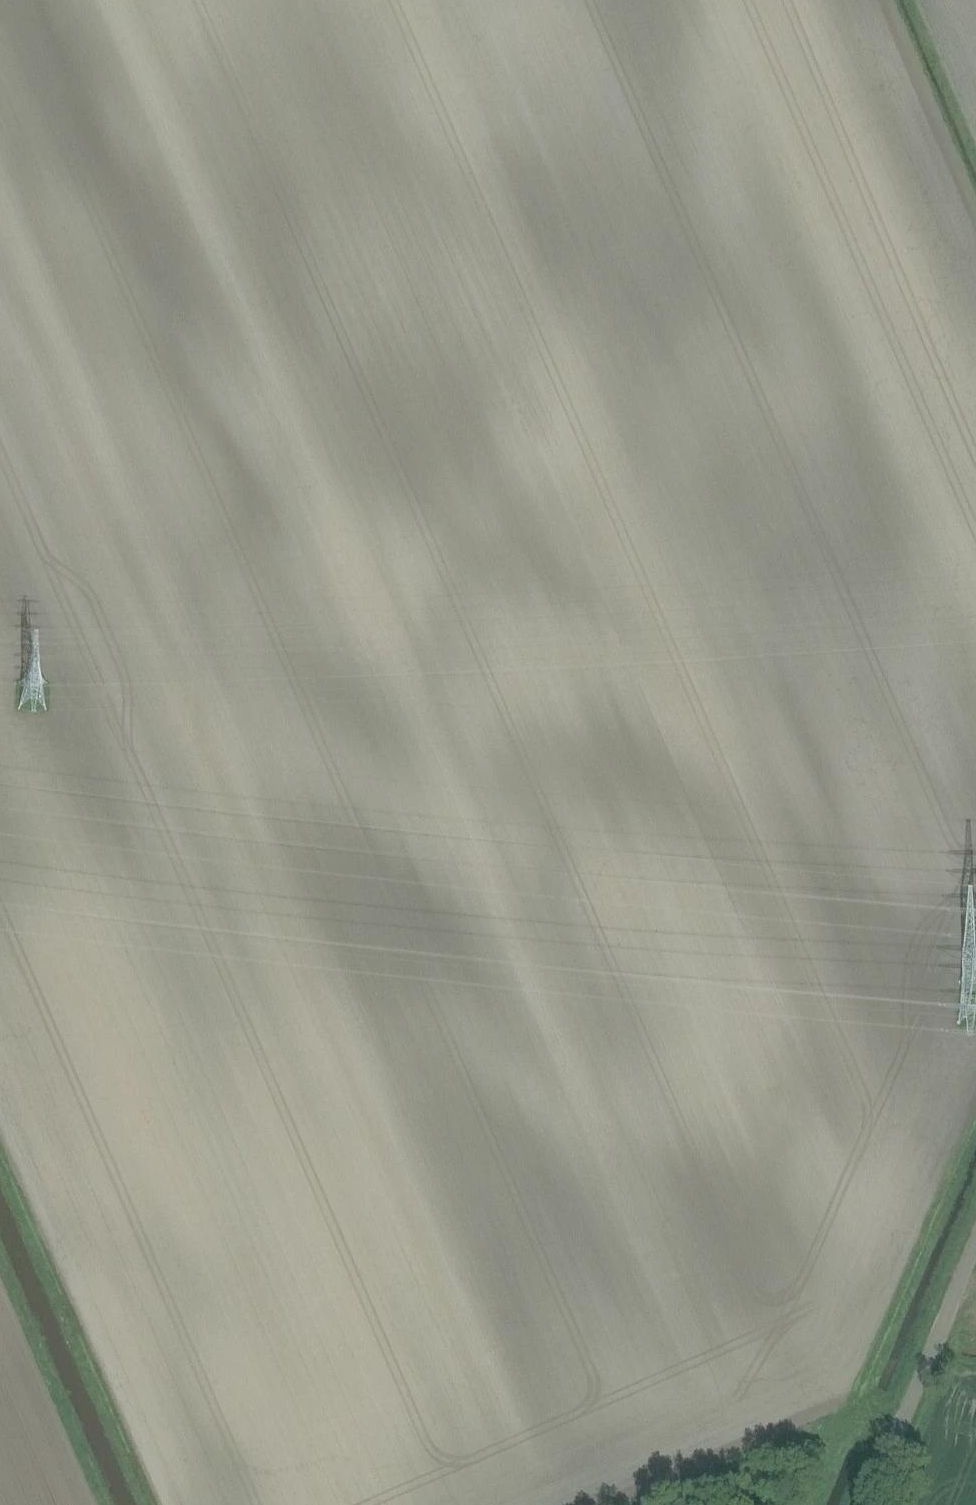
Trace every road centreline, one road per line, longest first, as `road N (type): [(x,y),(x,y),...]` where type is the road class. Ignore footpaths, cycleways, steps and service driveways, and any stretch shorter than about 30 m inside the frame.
road 1 (unclassified): [(867,1504),(975,1241)]

